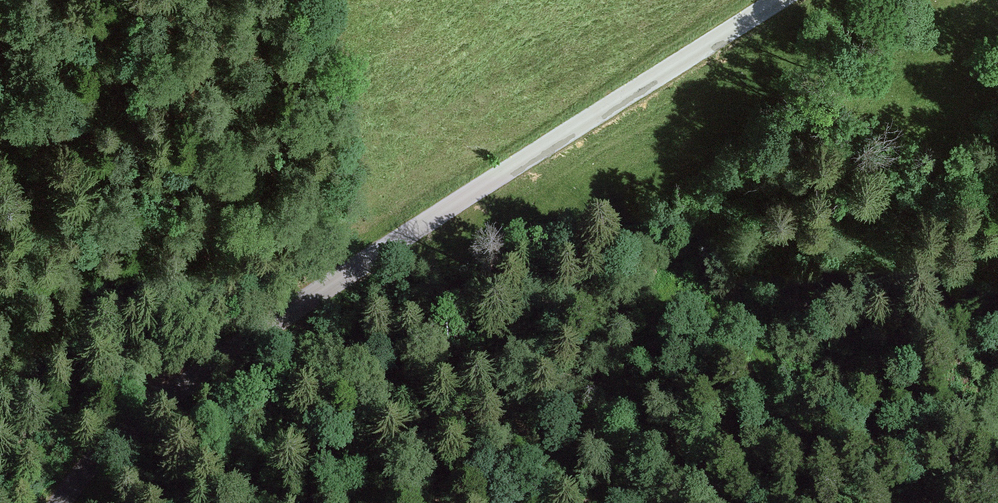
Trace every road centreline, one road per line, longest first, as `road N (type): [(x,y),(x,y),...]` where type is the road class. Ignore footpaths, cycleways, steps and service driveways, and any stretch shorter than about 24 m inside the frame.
road 1 (unclassified): [(776,0),(175,396),(95,457),(66,502)]
road 2 (track): [(0,349),(140,375),(175,396),(306,400),(574,471),(628,502)]

